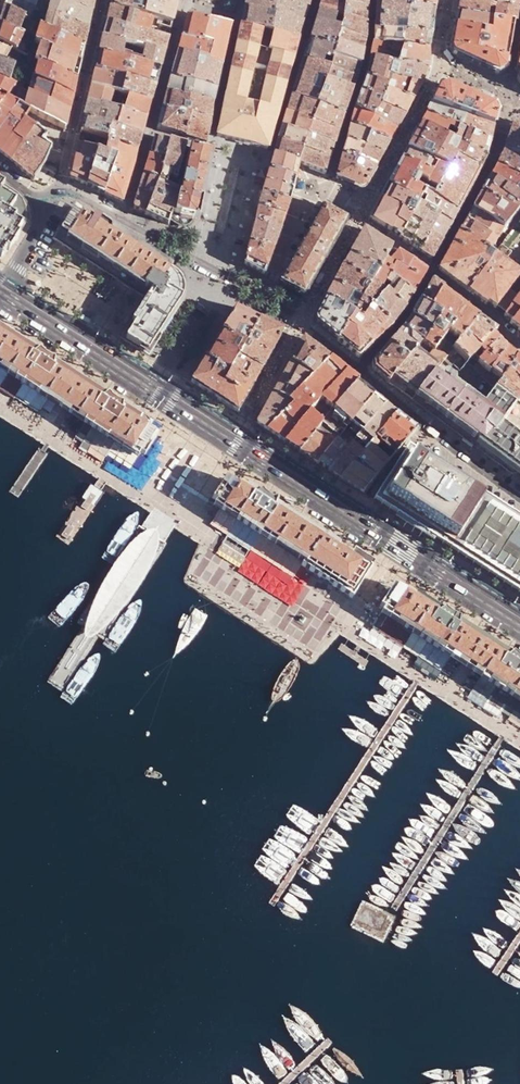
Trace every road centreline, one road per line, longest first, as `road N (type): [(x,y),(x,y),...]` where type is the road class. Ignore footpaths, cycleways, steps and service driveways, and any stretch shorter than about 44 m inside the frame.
road 1 (primary): [(233,444),(519,629)]
road 2 (primary): [(0,295),(233,444)]
road 3 (residential): [(372,0),(359,87),(329,179),(371,199)]
road 4 (residential): [(300,323),(124,221)]
road 5 (residential): [(519,492),(360,369)]
road 6 (residential): [(100,0),(57,189)]
road 7 (residential): [(433,269),(488,170),(506,100)]
road 8 (residential): [(313,0),(267,165)]
road 9 (residential): [(241,0),(210,148)]
road 10 (residential): [(371,199),(441,70)]
road 11 (residential): [(233,444),(300,323)]
road 12 (residential): [(185,0),(150,132)]
road 13 (residential): [(360,369),(403,323),(433,269)]
road 14 (residential): [(300,323),(361,217)]

